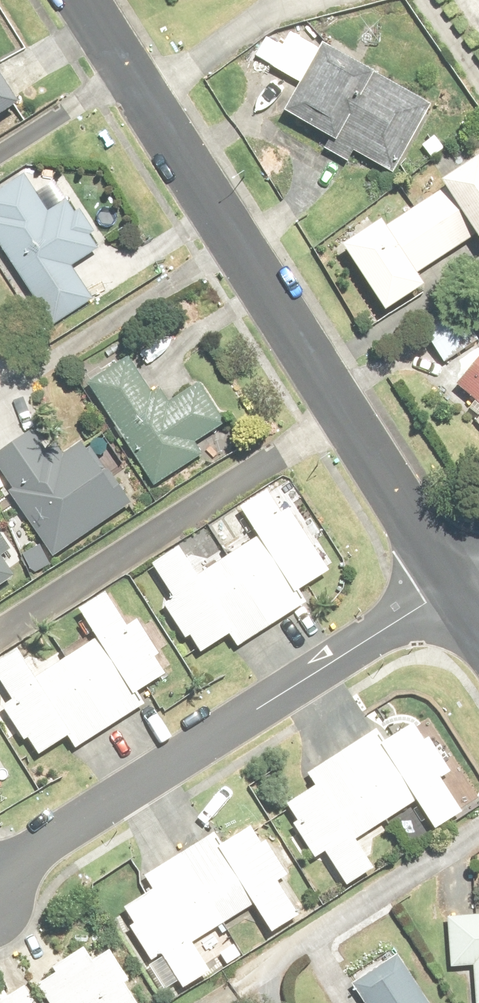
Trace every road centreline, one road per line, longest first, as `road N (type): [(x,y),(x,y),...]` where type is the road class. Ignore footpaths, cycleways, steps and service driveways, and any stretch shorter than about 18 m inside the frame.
road 1 (residential): [(83,0),(456,589)]
road 2 (residential): [(0,882),(456,589)]

